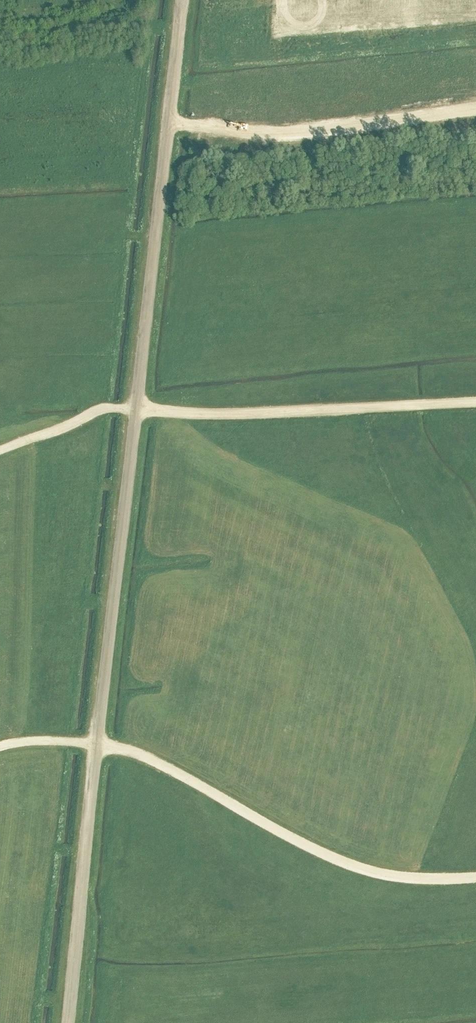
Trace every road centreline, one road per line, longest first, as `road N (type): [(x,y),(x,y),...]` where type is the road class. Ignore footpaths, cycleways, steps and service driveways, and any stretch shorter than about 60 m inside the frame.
road 1 (track): [(66,1022),(184,0)]
road 2 (track): [(0,747),(22,741),(129,751),(340,860),(383,875),(475,878)]
road 3 (track): [(475,404),(210,415),(101,411),(0,453)]
road 4 (track): [(170,124),(298,134),(475,110)]

